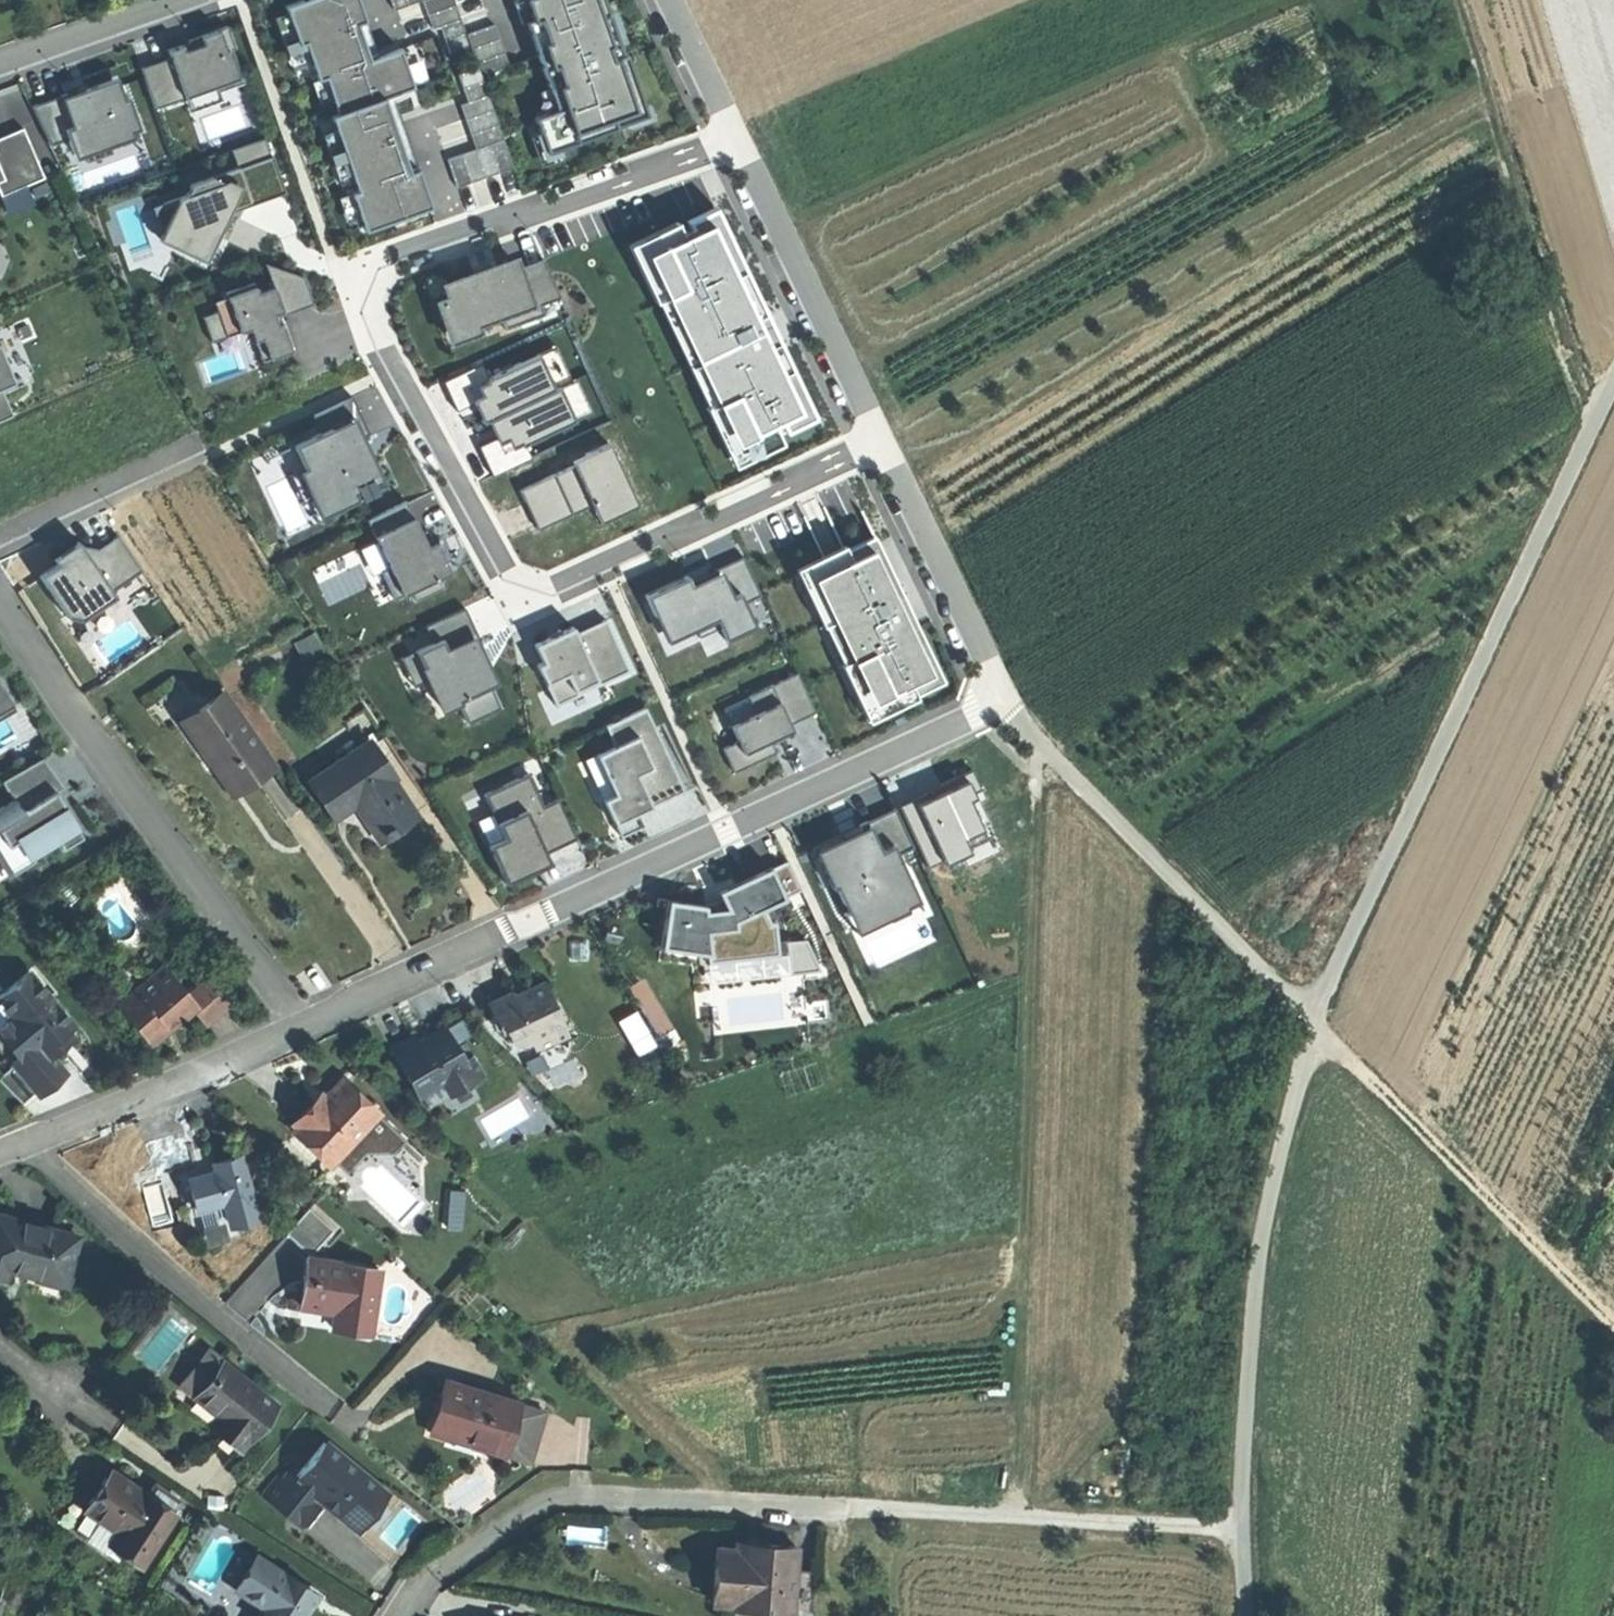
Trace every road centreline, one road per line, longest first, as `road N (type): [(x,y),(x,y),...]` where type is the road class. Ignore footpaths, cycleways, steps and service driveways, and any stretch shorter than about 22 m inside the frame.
road 1 (track): [(1613,378),(1311,1022),(1264,1227),(1251,1340),(1243,1615)]
road 2 (residential): [(735,139),(378,262),(371,311),(501,566),(552,587),(879,434)]
road 3 (residential): [(294,1028),(997,708),(987,655),(879,434)]
road 4 (track): [(1613,1326),(997,708)]
road 5 (track): [(1015,1514),(1036,740)]
road 6 (residential): [(0,603),(294,1028)]
road 7 (residential): [(845,1512),(573,1494),(539,1500),(420,1584),(399,1615)]
road 8 (track): [(1459,0),(1577,372),(1607,392)]
road 9 (residential): [(20,1145),(331,1414)]
road 10 (track): [(1241,1531),(845,1512)]
road 11 (residential): [(879,434),(735,139)]
road 12 (residential): [(20,1145),(294,1028)]
road 13 (residential): [(0,544),(204,444)]
road 14 (residential): [(0,61),(173,0)]
road 15 (residential): [(735,139),(667,0)]

